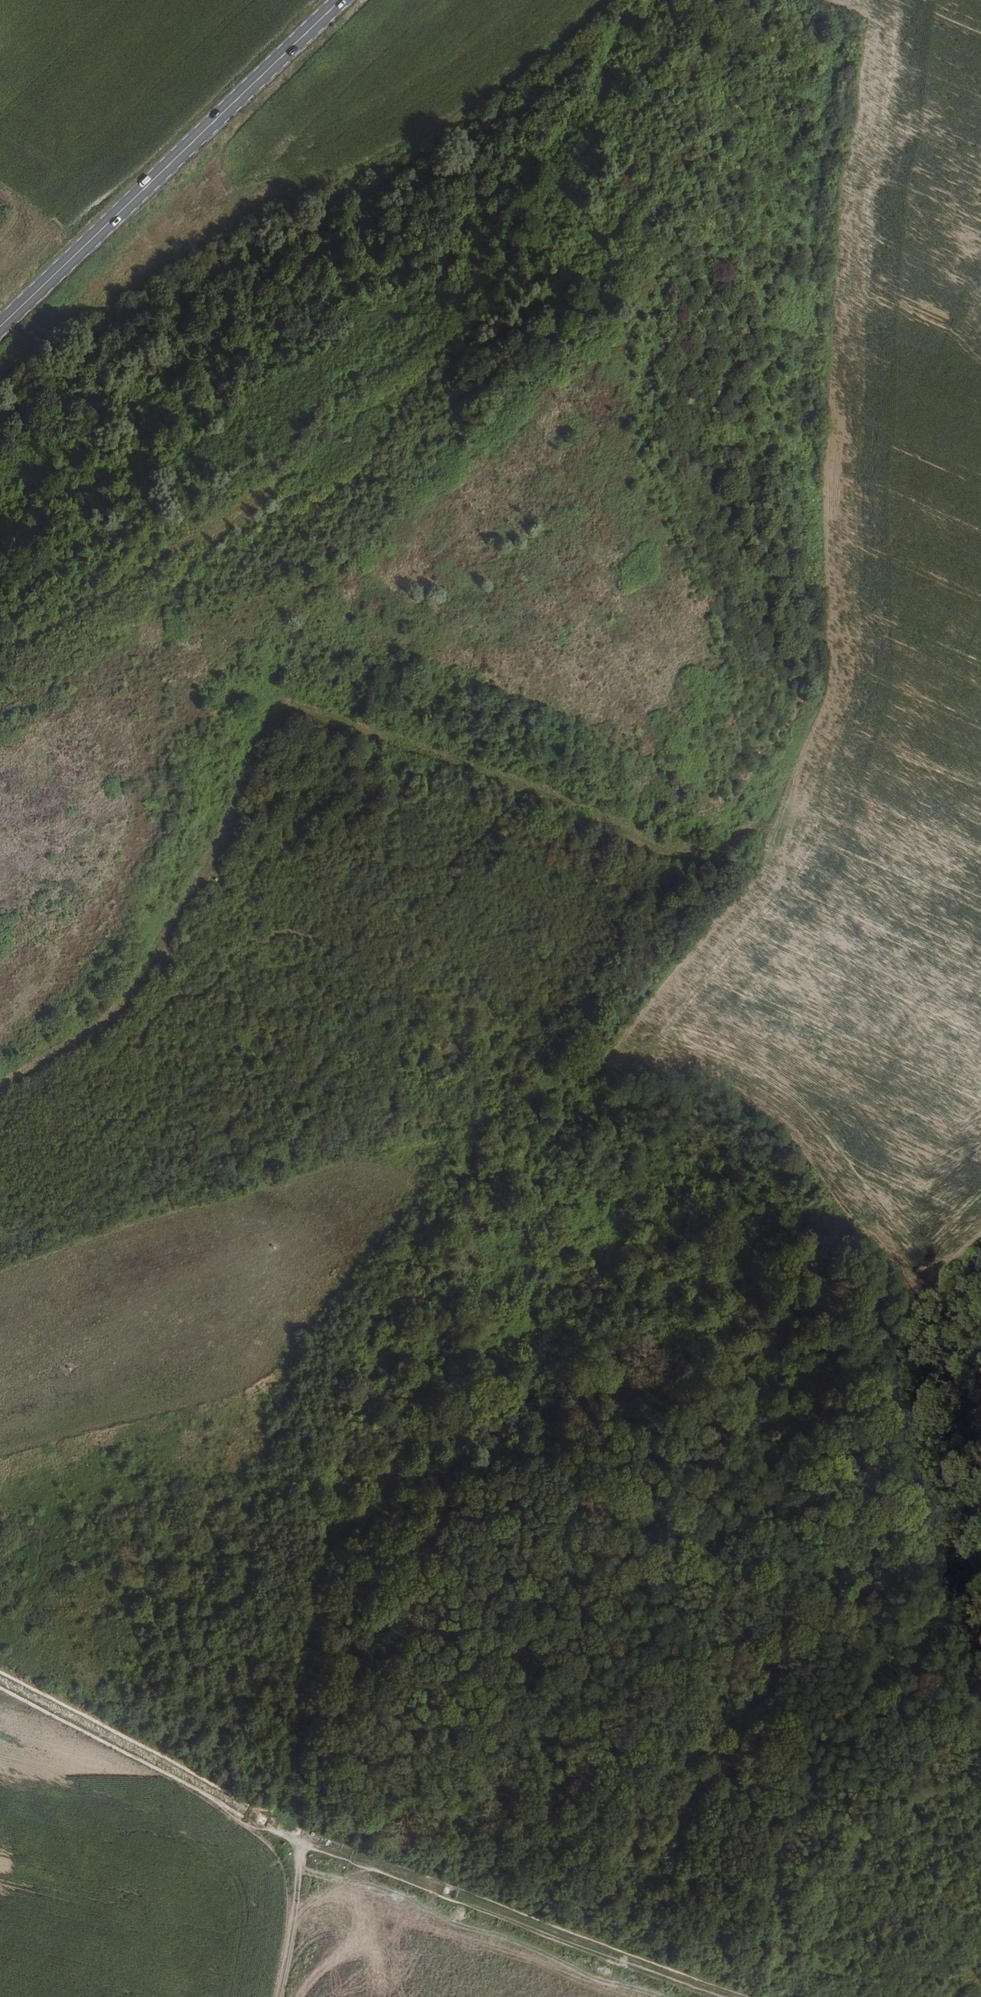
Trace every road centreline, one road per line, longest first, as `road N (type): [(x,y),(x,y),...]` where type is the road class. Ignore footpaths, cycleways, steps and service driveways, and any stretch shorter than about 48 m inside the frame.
road 1 (track): [(653,844),(500,778),(279,707),(187,909),(135,992),(84,1041),(0,1087)]
road 2 (primary): [(0,328),(342,0)]
road 3 (track): [(139,670),(170,688),(173,705),(77,913),(0,1003)]
road 4 (track): [(303,1842),(276,1996)]

